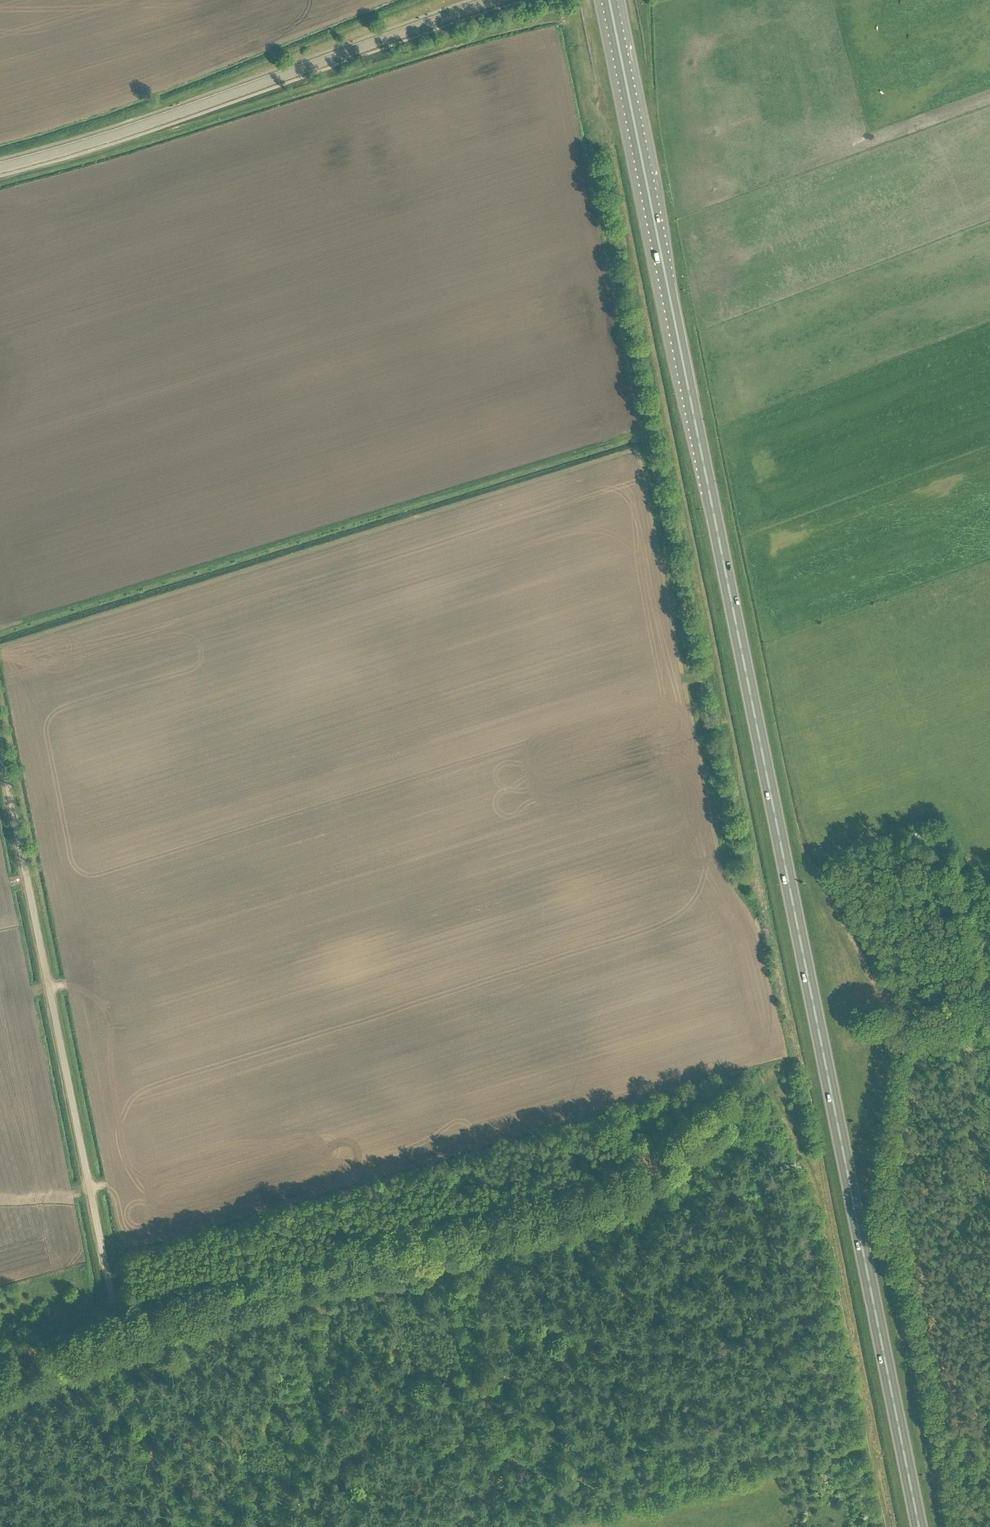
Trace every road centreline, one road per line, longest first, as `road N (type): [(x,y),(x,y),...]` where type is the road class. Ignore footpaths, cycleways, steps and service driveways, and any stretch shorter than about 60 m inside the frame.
road 1 (trunk): [(920,1526),(609,0)]
road 2 (unclassified): [(170,1526),(106,1268),(0,748)]
road 3 (track): [(0,1379),(121,1334),(604,1195),(667,1158)]
road 4 (unclassified): [(495,0),(0,168)]

